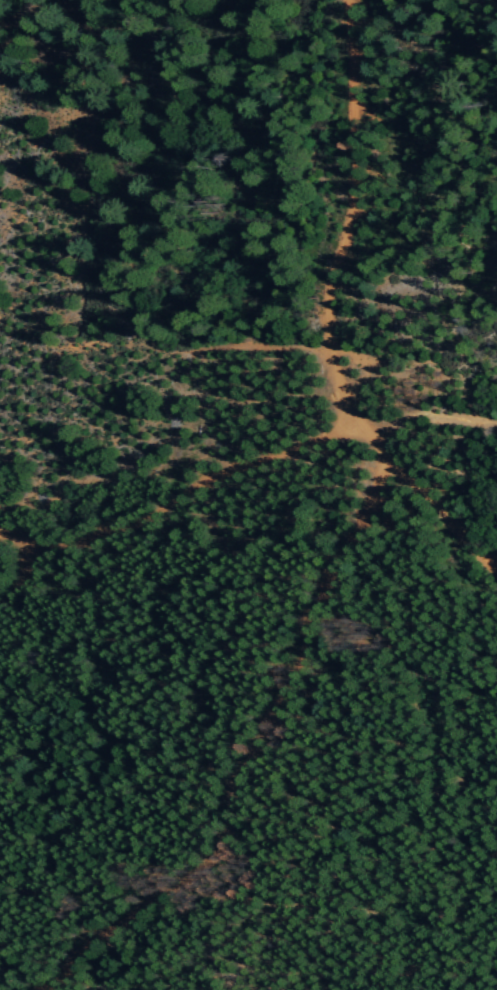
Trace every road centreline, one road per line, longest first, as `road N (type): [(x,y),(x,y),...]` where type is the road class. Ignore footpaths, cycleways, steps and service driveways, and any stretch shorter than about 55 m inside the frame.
road 1 (track): [(381,447),(375,505),(321,611),(297,688),(223,831),(175,889),(122,920),(44,989)]
road 2 (track): [(26,548),(105,532),(220,468),(352,428),(369,433),(496,581)]
road 3 (track): [(352,428),(324,327),(352,194),(344,0)]

